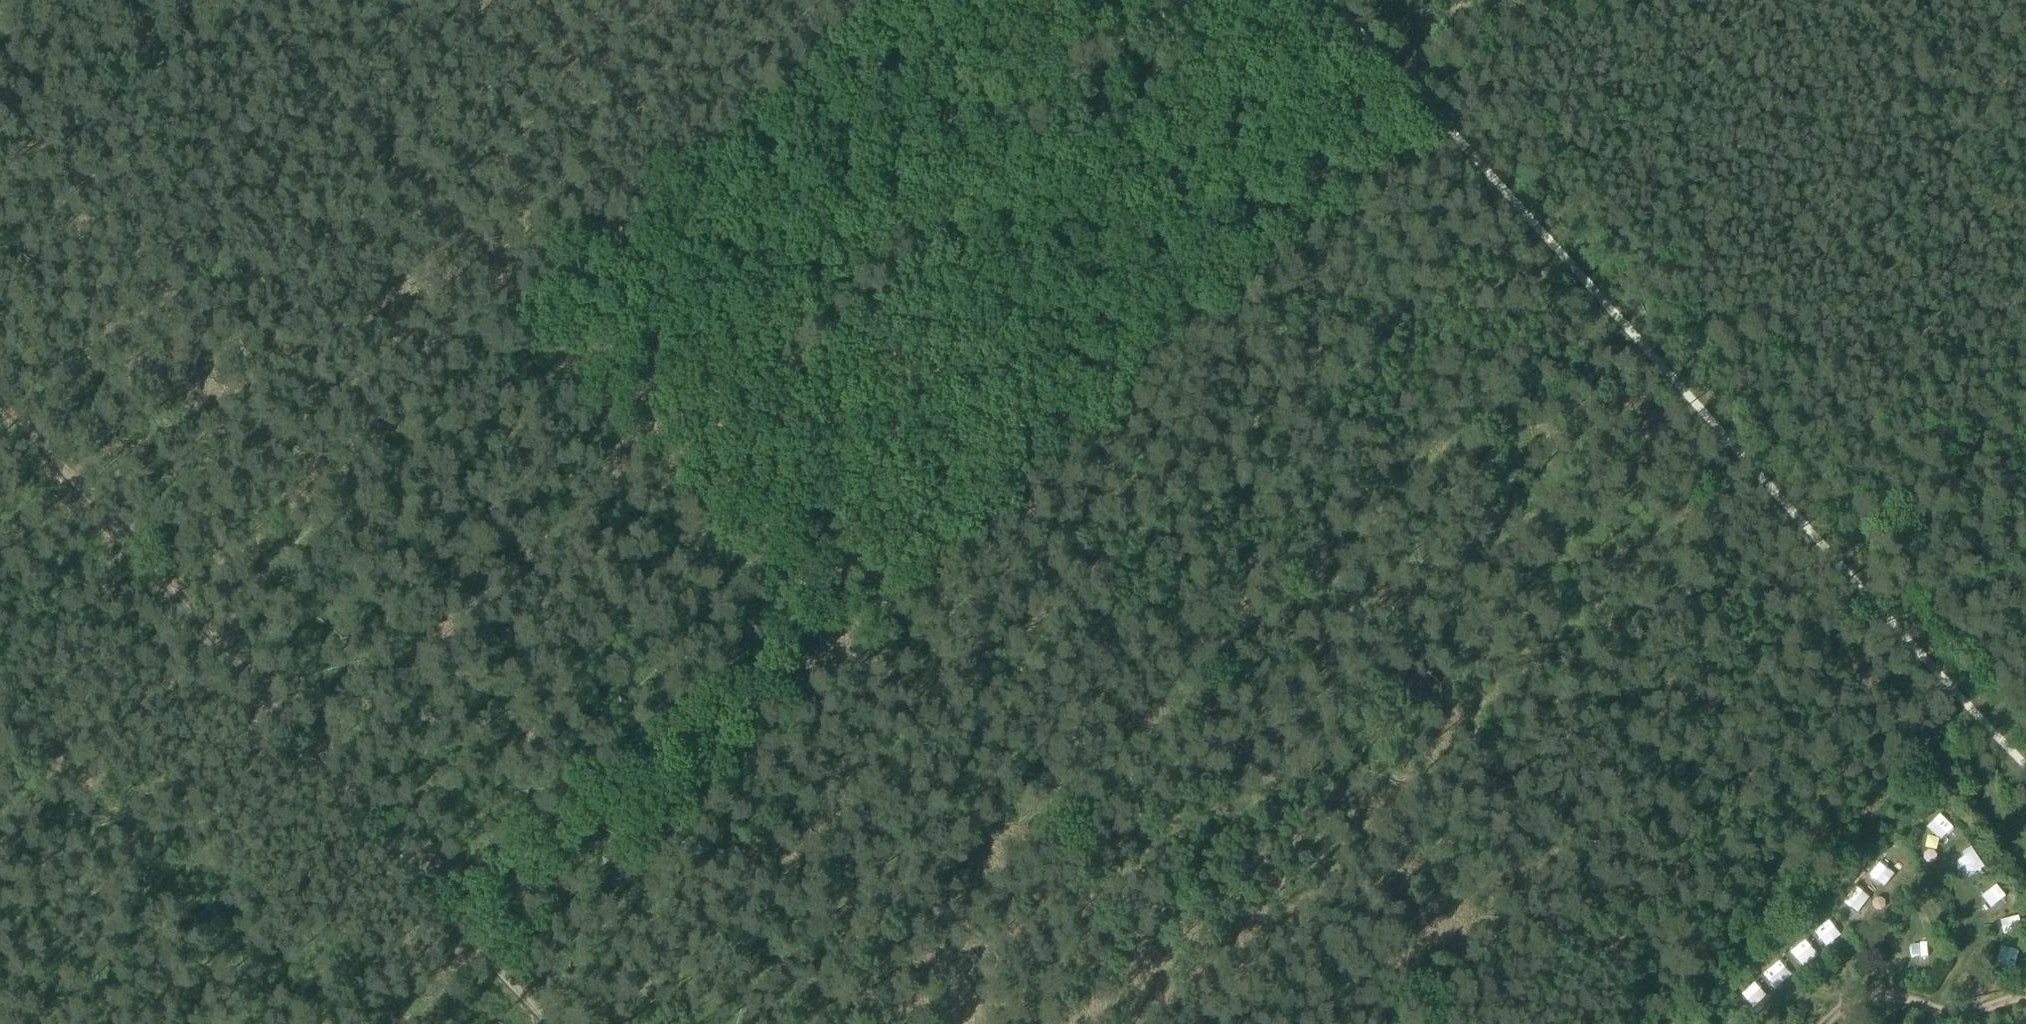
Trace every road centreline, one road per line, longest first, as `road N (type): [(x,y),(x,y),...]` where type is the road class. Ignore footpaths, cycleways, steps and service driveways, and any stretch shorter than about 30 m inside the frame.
road 1 (track): [(552,1023),(0,401)]

